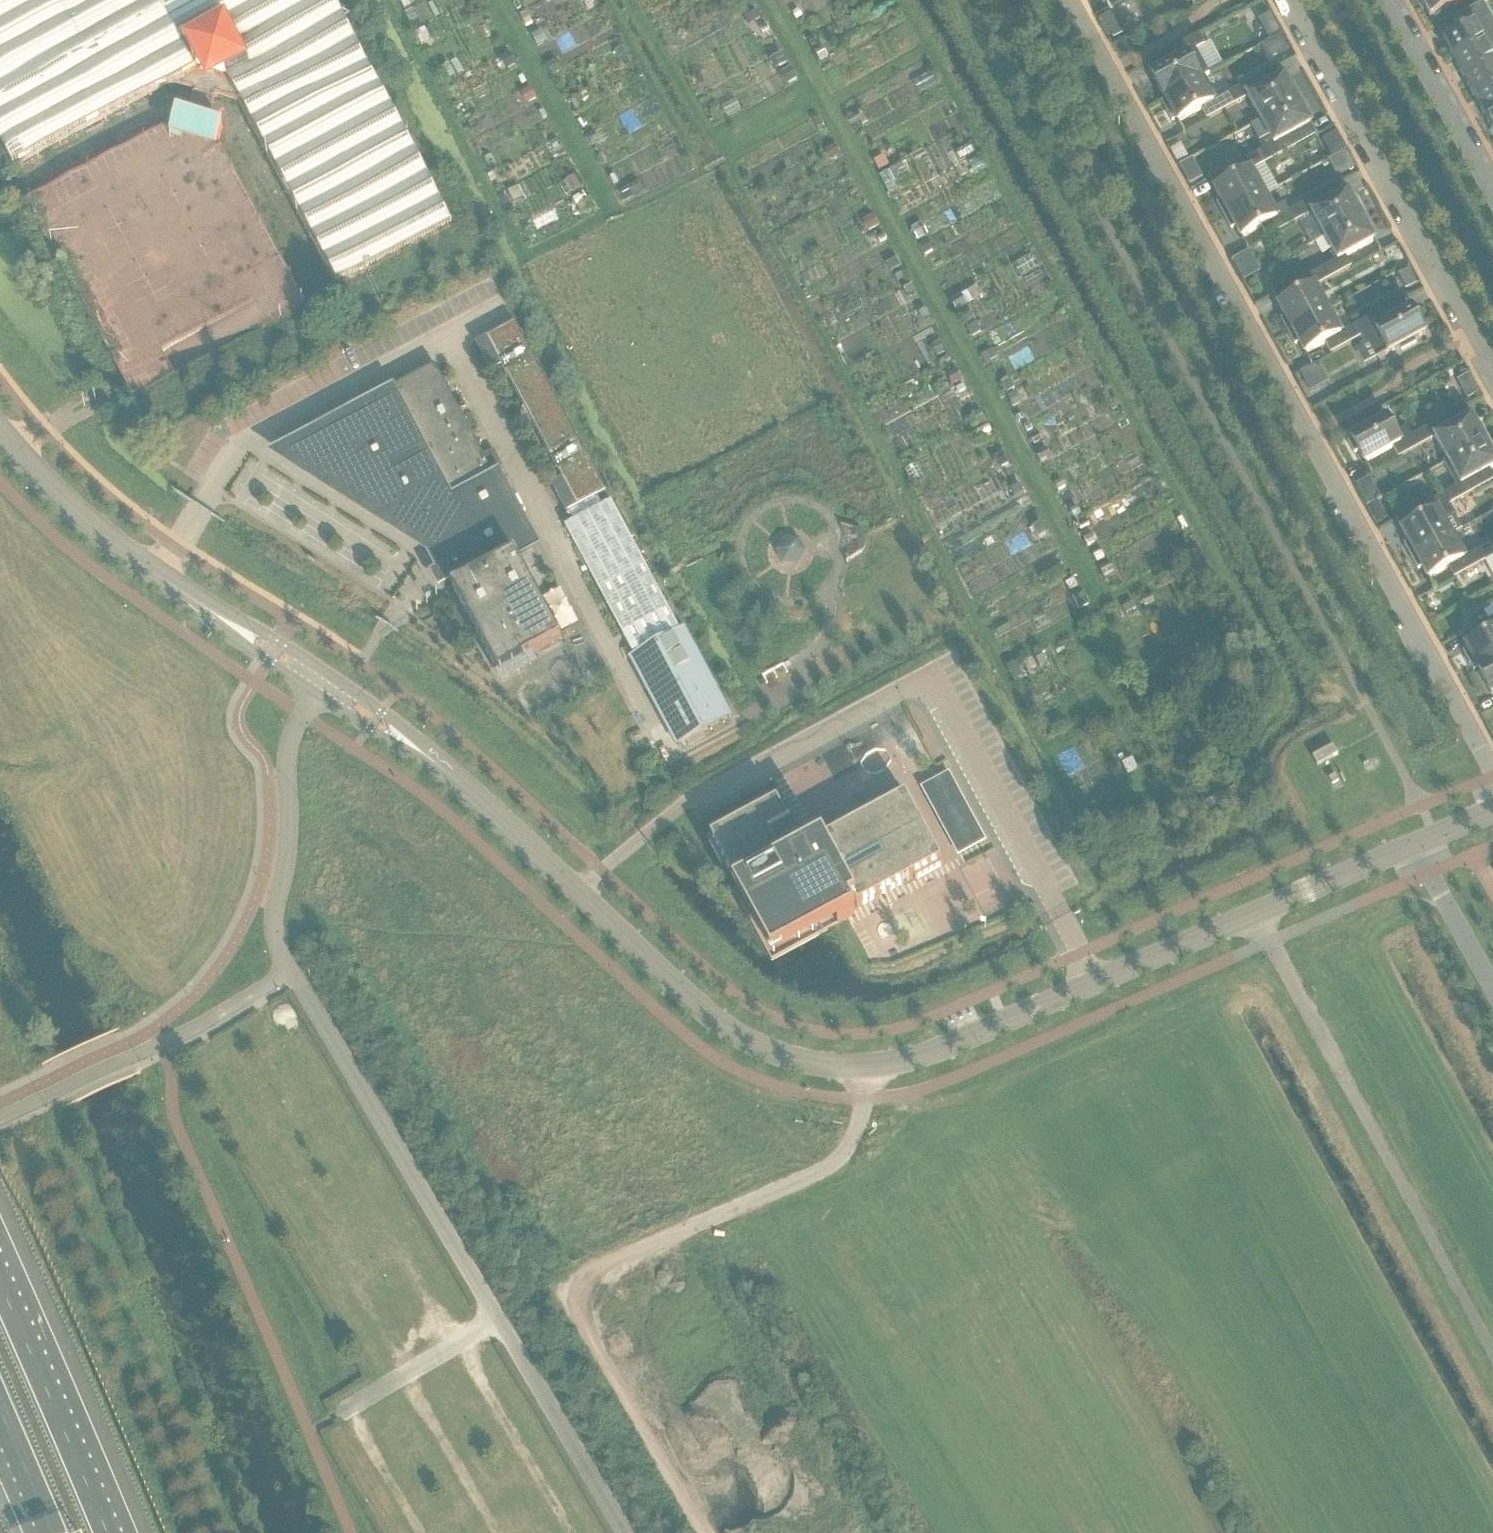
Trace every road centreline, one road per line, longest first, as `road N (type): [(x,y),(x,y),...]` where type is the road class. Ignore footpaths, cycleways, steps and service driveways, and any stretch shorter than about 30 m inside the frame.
road 1 (residential): [(1070,0),(1492,772)]
road 2 (residential): [(862,1065),(859,1125),(833,1162),(571,1284),(576,1318),(703,1532)]
road 3 (tertiary): [(420,750),(721,1023),(782,1056),(862,1065)]
road 4 (residential): [(1492,1348),(1253,913)]
road 5 (tertiary): [(862,1065),(929,1053),(1253,913)]
road 6 (residential): [(1492,361),(1293,0)]
road 7 (tertiary): [(0,432),(93,526),(217,615)]
road 8 (motorway): [(108,1532),(0,1280)]
road 9 (tertiary): [(420,750),(391,717),(294,650),(234,615),(217,615)]
road 10 (tertiary): [(217,615),(250,650),(403,749),(420,750)]
road 11 (residential): [(1492,194),(1387,0)]
road 12 (tertiary): [(1253,913),(1414,844)]
road 13 (residential): [(1492,988),(1414,844)]
road 14 (motorway): [(0,1412),(53,1532)]

